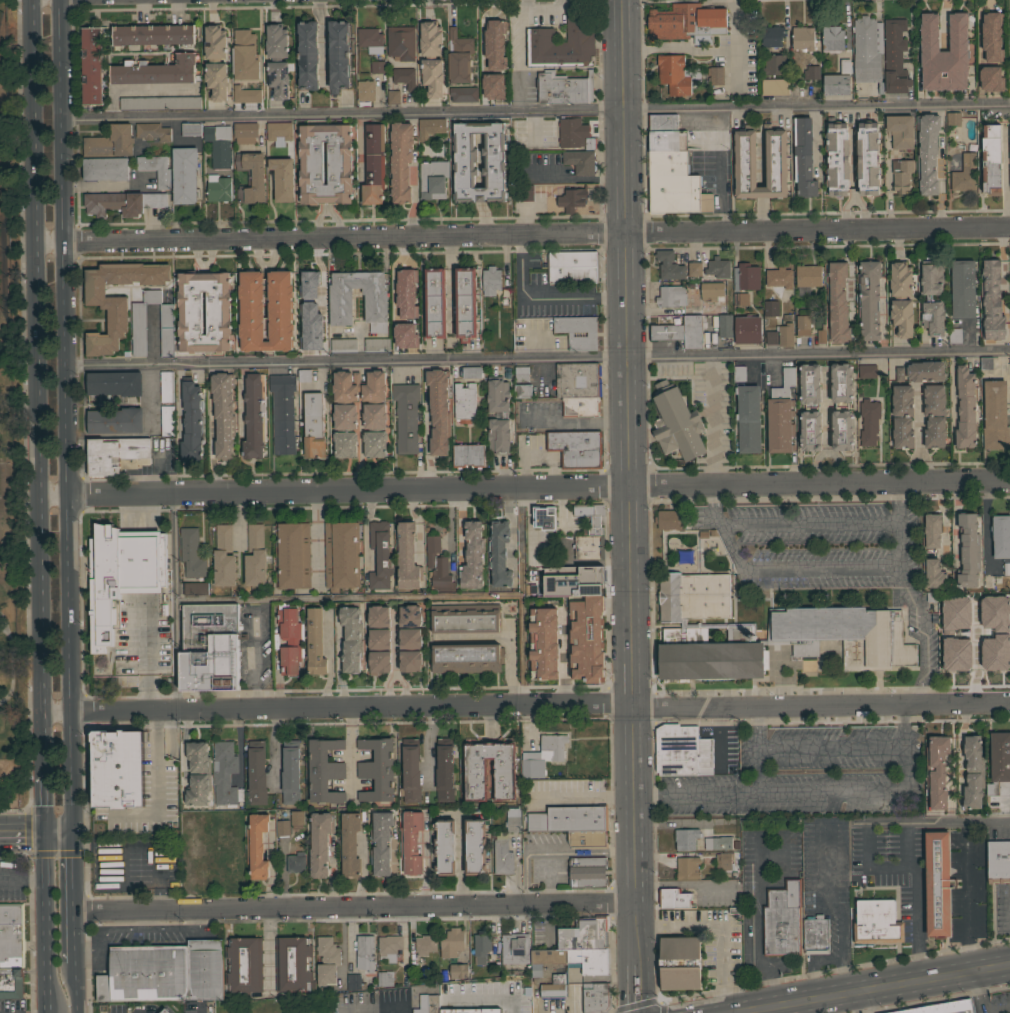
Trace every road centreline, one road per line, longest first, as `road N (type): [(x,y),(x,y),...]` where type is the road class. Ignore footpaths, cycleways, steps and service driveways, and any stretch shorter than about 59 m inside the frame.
road 1 (residential): [(34,244),(1009,227)]
road 2 (residential): [(39,496),(1009,481)]
road 3 (residential): [(41,712),(1009,703)]
road 4 (tertiary): [(620,0),(635,966)]
road 5 (primary): [(72,833),(59,0)]
road 6 (primary): [(29,0),(42,772)]
road 7 (residential): [(74,911),(634,904)]
road 8 (secondary): [(726,1012),(1009,965)]
road 9 (primary): [(45,880),(48,1012)]

